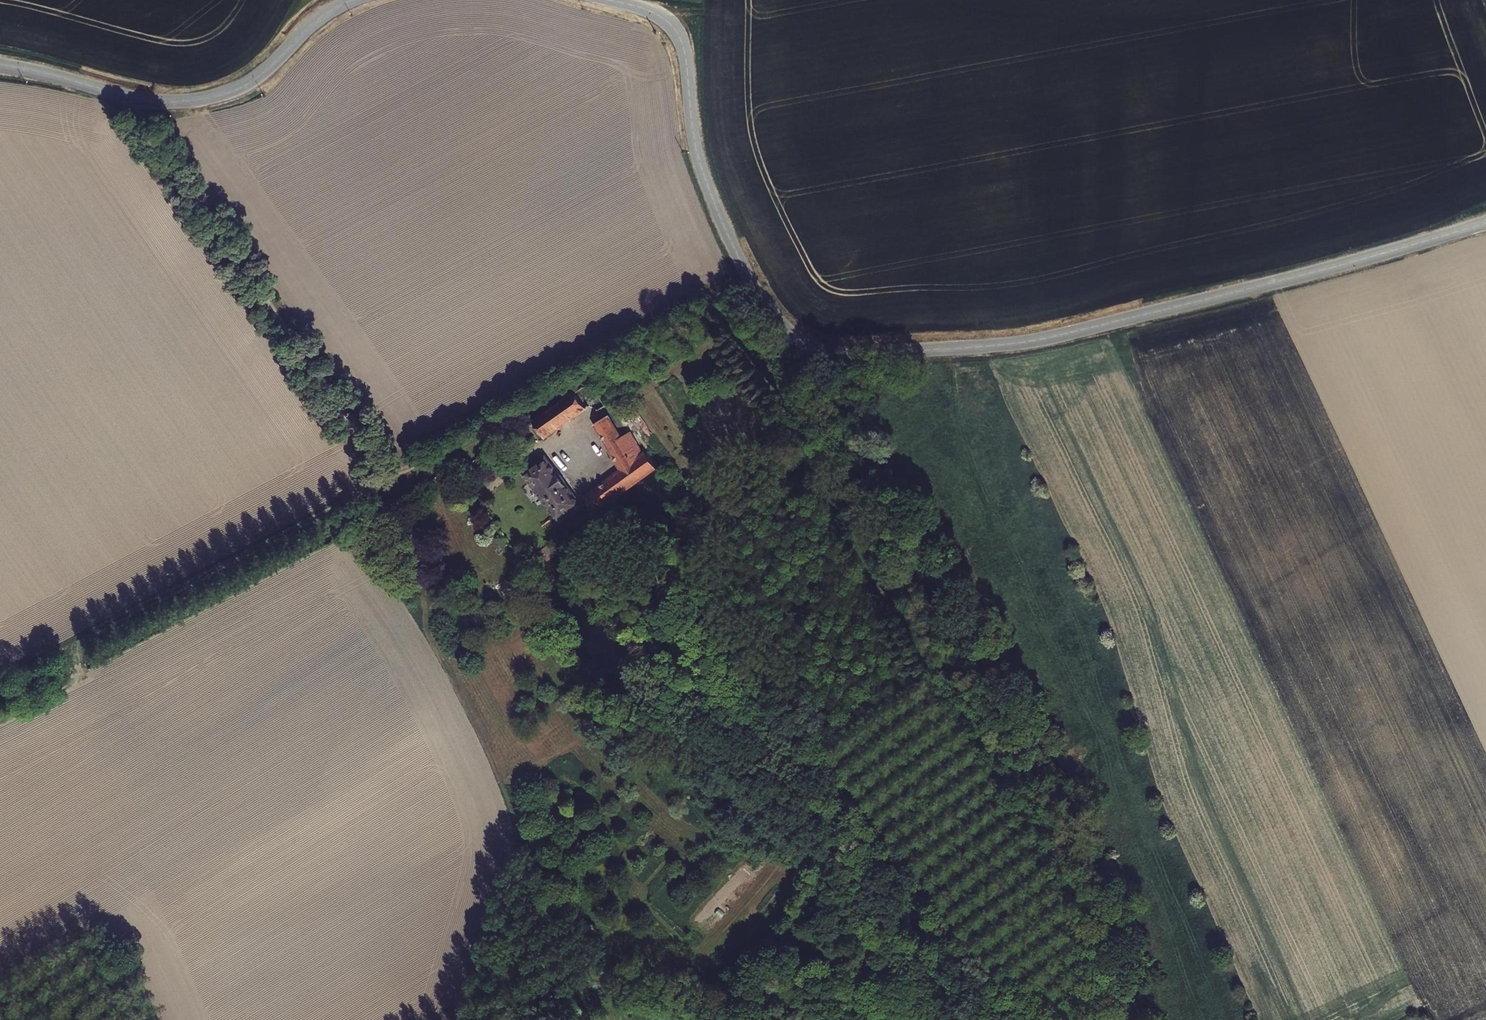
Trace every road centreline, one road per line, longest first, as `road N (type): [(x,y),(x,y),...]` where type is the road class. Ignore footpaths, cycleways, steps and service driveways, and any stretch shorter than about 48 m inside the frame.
road 1 (tertiary): [(609,0),(659,14),(676,30),(698,158),(716,211),(774,317),(825,350),(1037,339),(1485,223)]
road 2 (tertiary): [(352,0),(319,18),(255,78),(207,98),(143,99),(0,65)]

